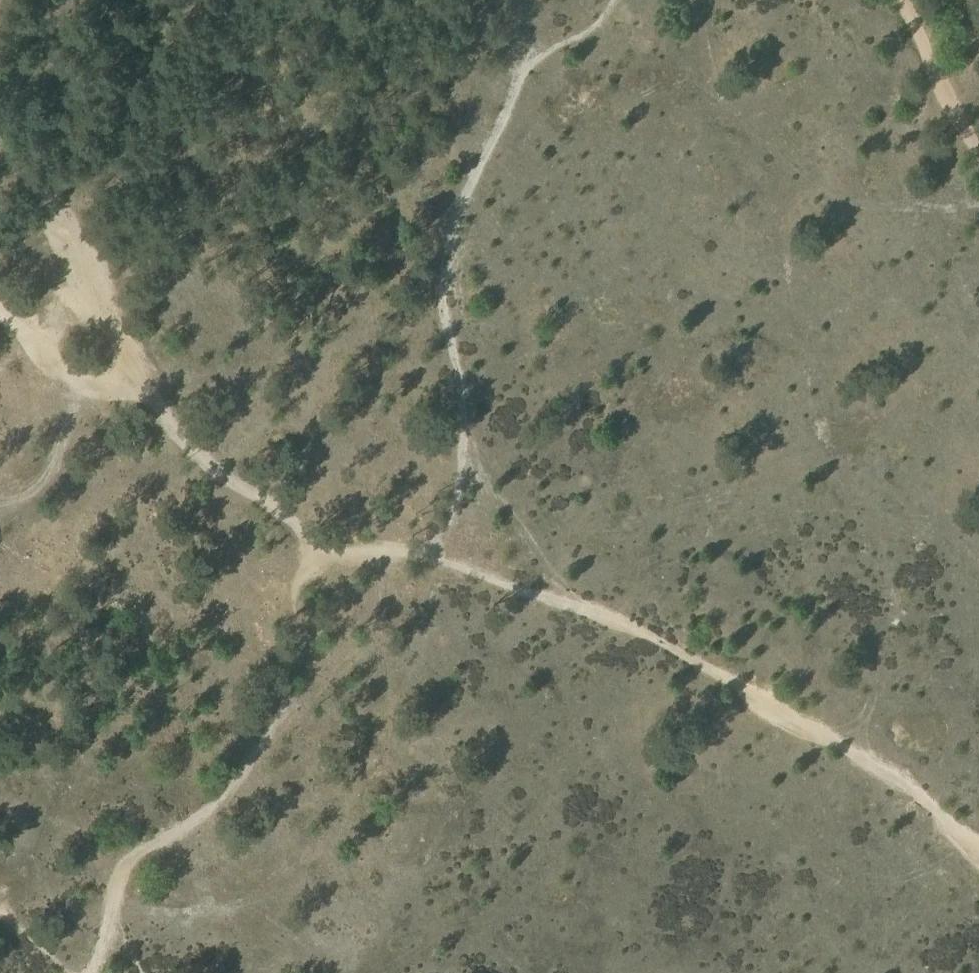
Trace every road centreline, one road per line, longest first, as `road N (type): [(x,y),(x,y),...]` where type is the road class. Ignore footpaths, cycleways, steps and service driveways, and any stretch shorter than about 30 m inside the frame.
road 1 (track): [(978,849),(895,772),(700,664),(479,564),(378,549),(287,518),(199,459),(178,434)]
road 2 (track): [(178,434),(160,415),(80,247),(43,186),(0,141)]
road 3 (track): [(978,153),(907,0)]

